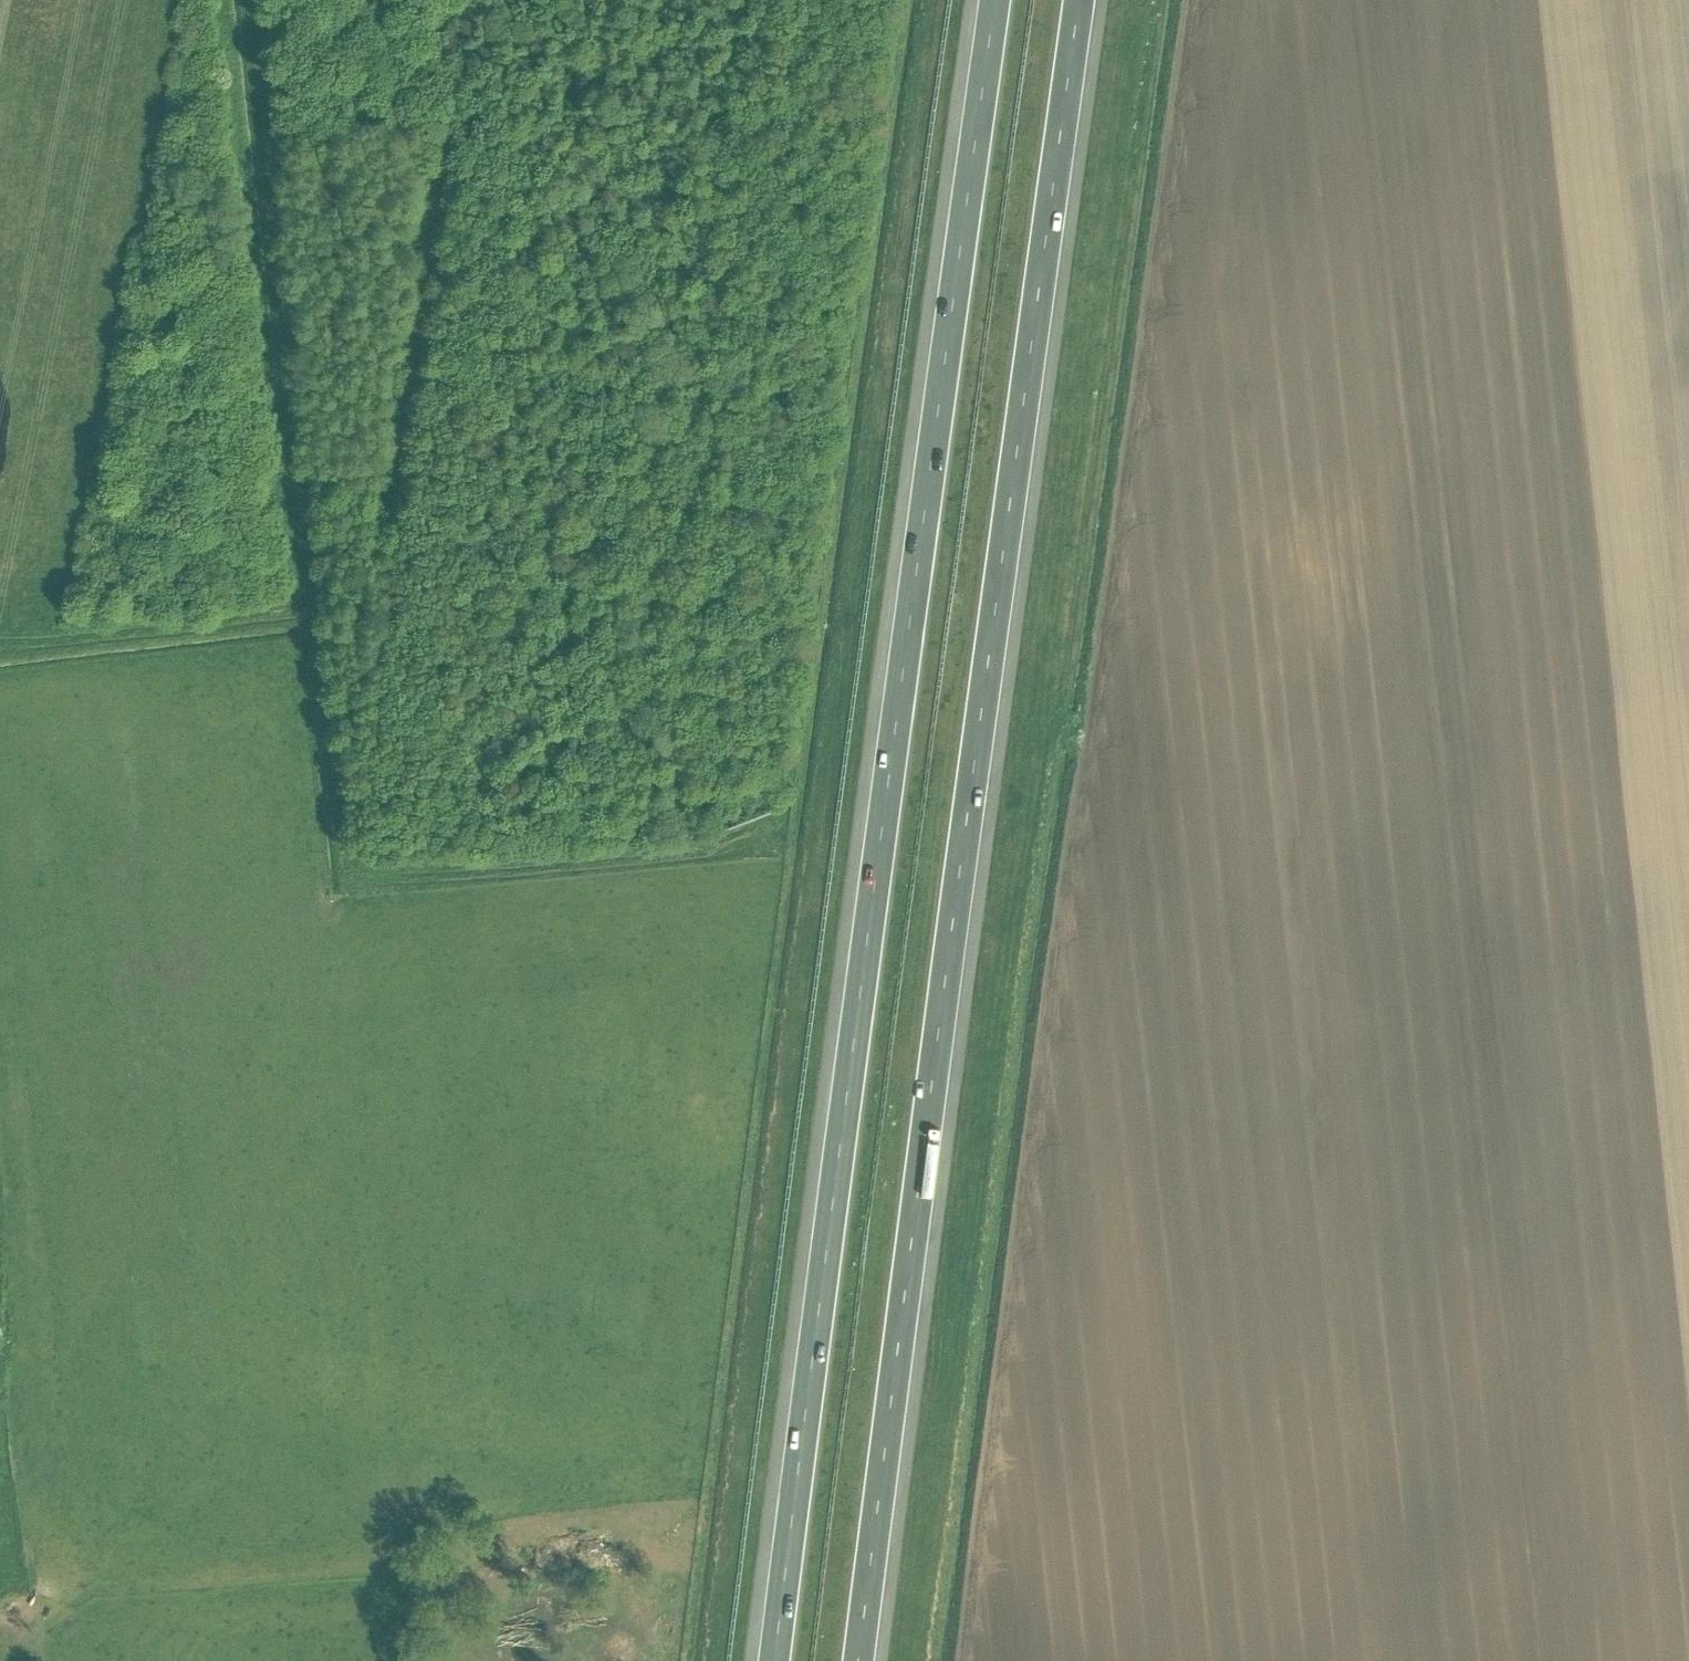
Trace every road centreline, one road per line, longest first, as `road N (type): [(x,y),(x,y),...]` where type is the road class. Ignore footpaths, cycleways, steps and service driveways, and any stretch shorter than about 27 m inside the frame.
road 1 (motorway): [(995,0),(775,1660)]
road 2 (motorway): [(860,1660),(1079,0)]
road 3 (track): [(0,650),(309,618)]

